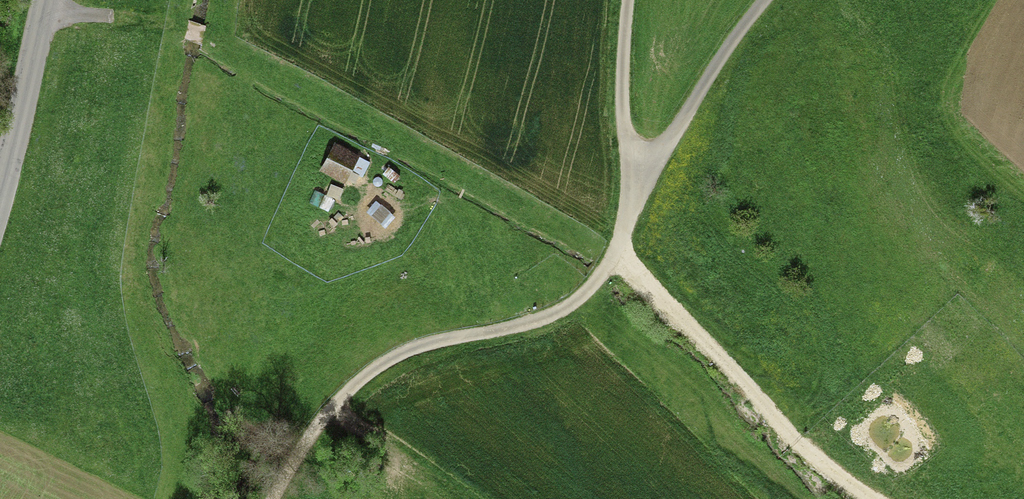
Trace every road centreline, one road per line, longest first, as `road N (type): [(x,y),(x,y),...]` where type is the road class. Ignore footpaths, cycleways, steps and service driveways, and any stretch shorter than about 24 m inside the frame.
road 1 (track): [(634,196),(605,263),(580,291),(548,314),(394,356),(321,421),(271,498)]
road 2 (track): [(763,0),(696,88),(634,196)]
road 3 (tertiary): [(45,0),(0,186)]
road 4 (track): [(42,15),(160,22),(204,37)]

